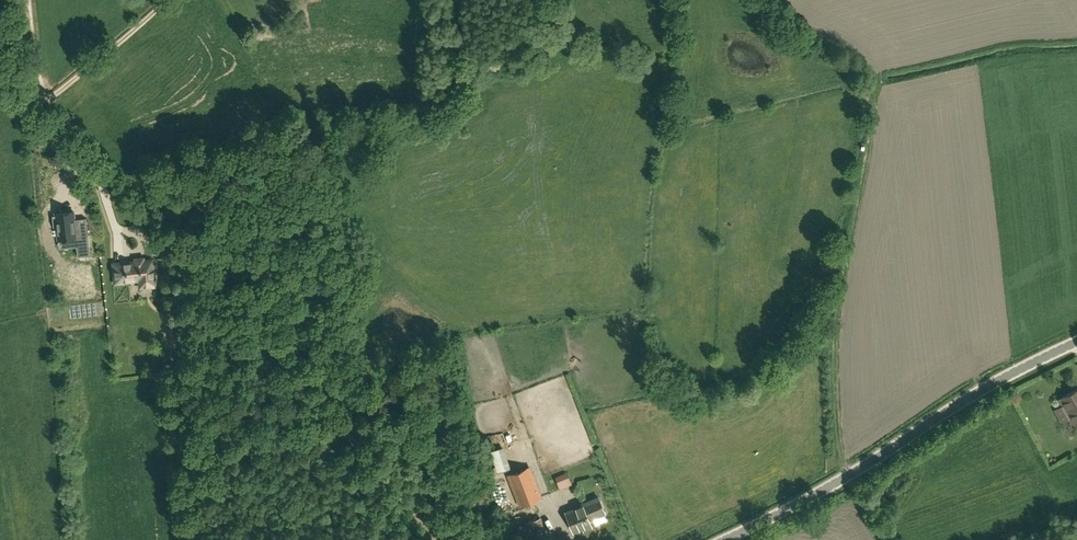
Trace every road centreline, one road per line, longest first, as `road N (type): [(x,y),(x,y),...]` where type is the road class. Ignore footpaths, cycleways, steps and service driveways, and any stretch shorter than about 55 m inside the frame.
road 1 (unclassified): [(720,539),(845,478),(968,397),(1076,342)]
road 2 (track): [(511,398),(472,331),(455,333),(432,314),(381,310),(381,342)]
road 3 (unclassified): [(0,83),(116,192)]

